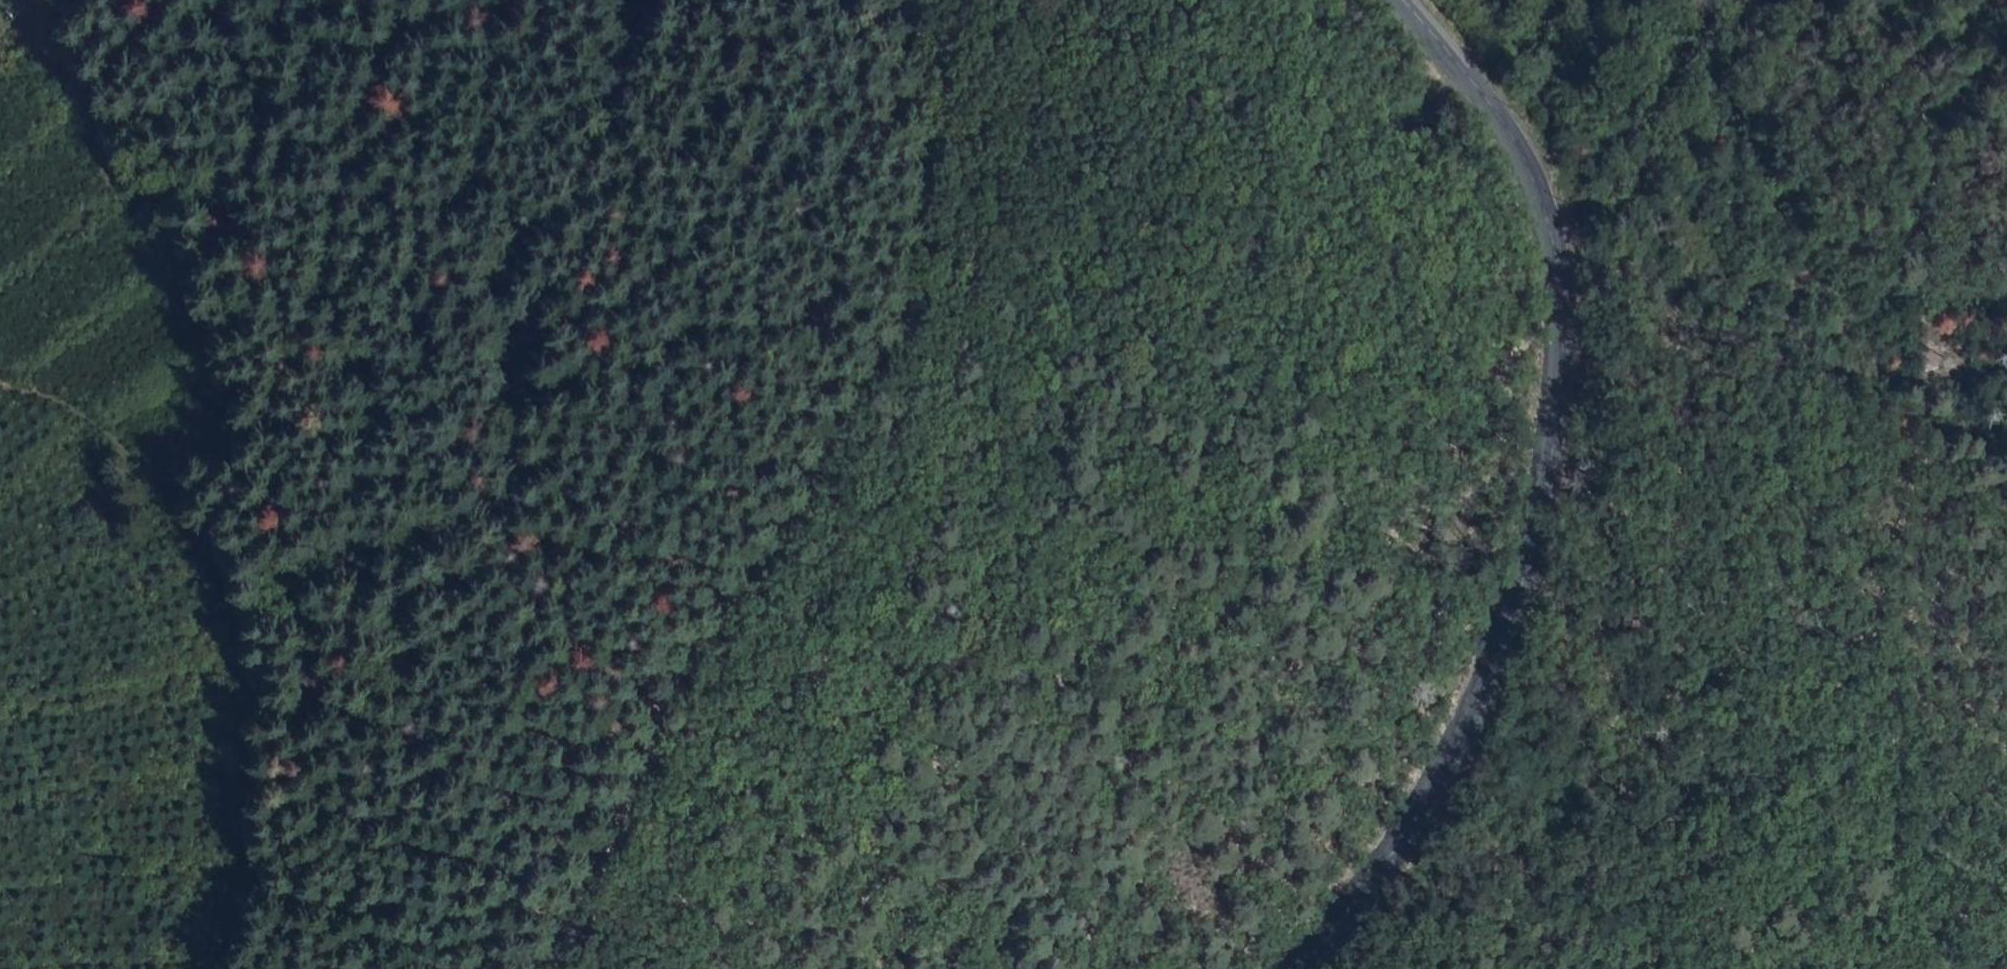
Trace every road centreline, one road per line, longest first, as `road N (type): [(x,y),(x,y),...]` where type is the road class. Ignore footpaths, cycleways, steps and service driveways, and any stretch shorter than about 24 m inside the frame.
road 1 (tertiary): [(1302,968),(1420,824),(1481,709),(1536,551),(1555,461),(1566,338),(1555,246),(1536,186),(1409,0)]
road 2 (track): [(548,968),(564,909),(627,803),(684,671),(876,363),(923,167),(907,60),(884,0)]

